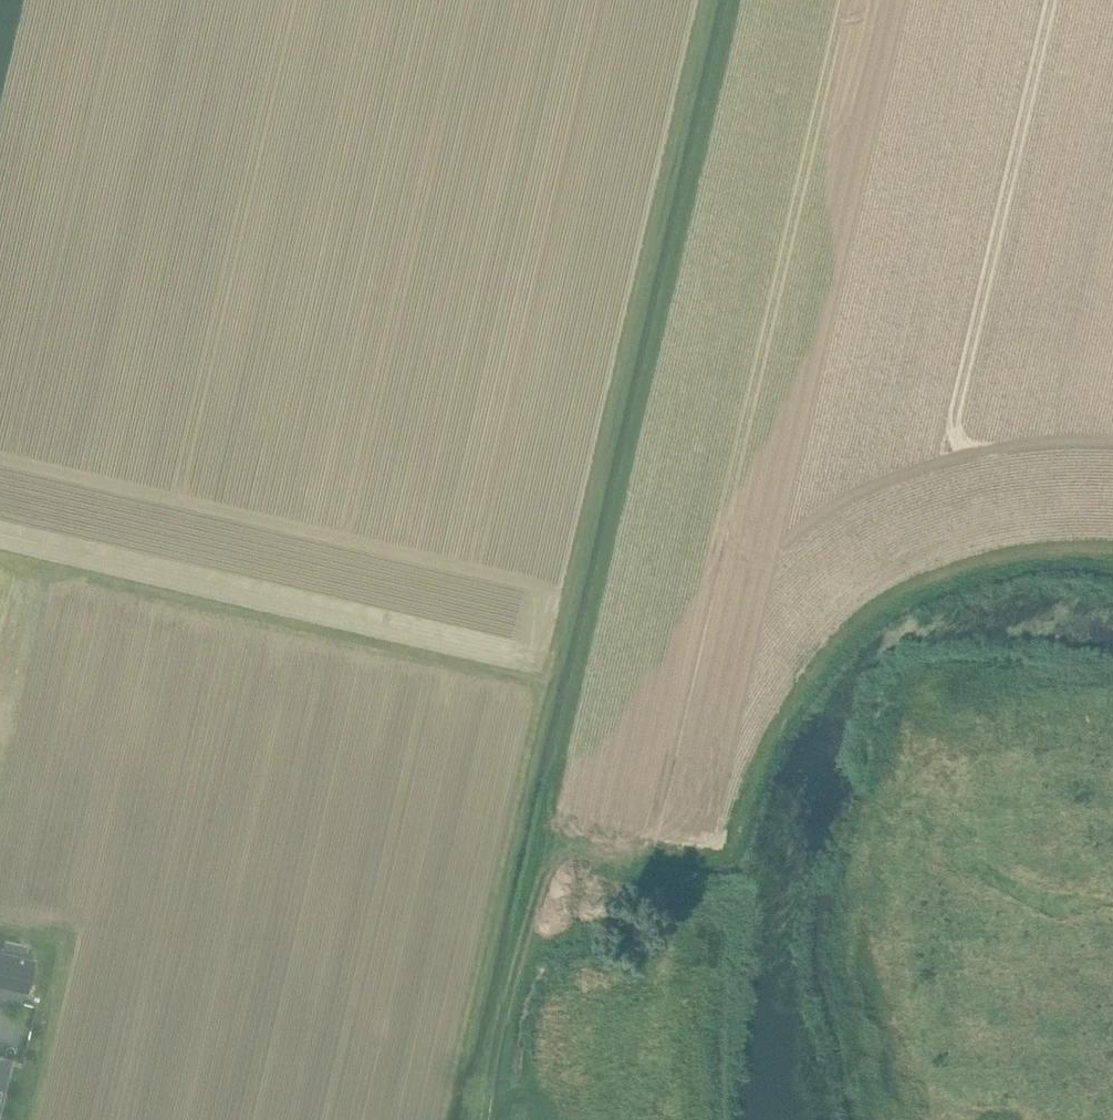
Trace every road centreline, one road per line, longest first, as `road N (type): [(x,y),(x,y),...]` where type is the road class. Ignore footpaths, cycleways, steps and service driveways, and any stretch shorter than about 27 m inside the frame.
road 1 (track): [(484,1119),(552,787),(734,0)]
road 2 (track): [(546,818),(724,851),(806,681),(857,626),(916,590),(996,561),(1112,553)]

